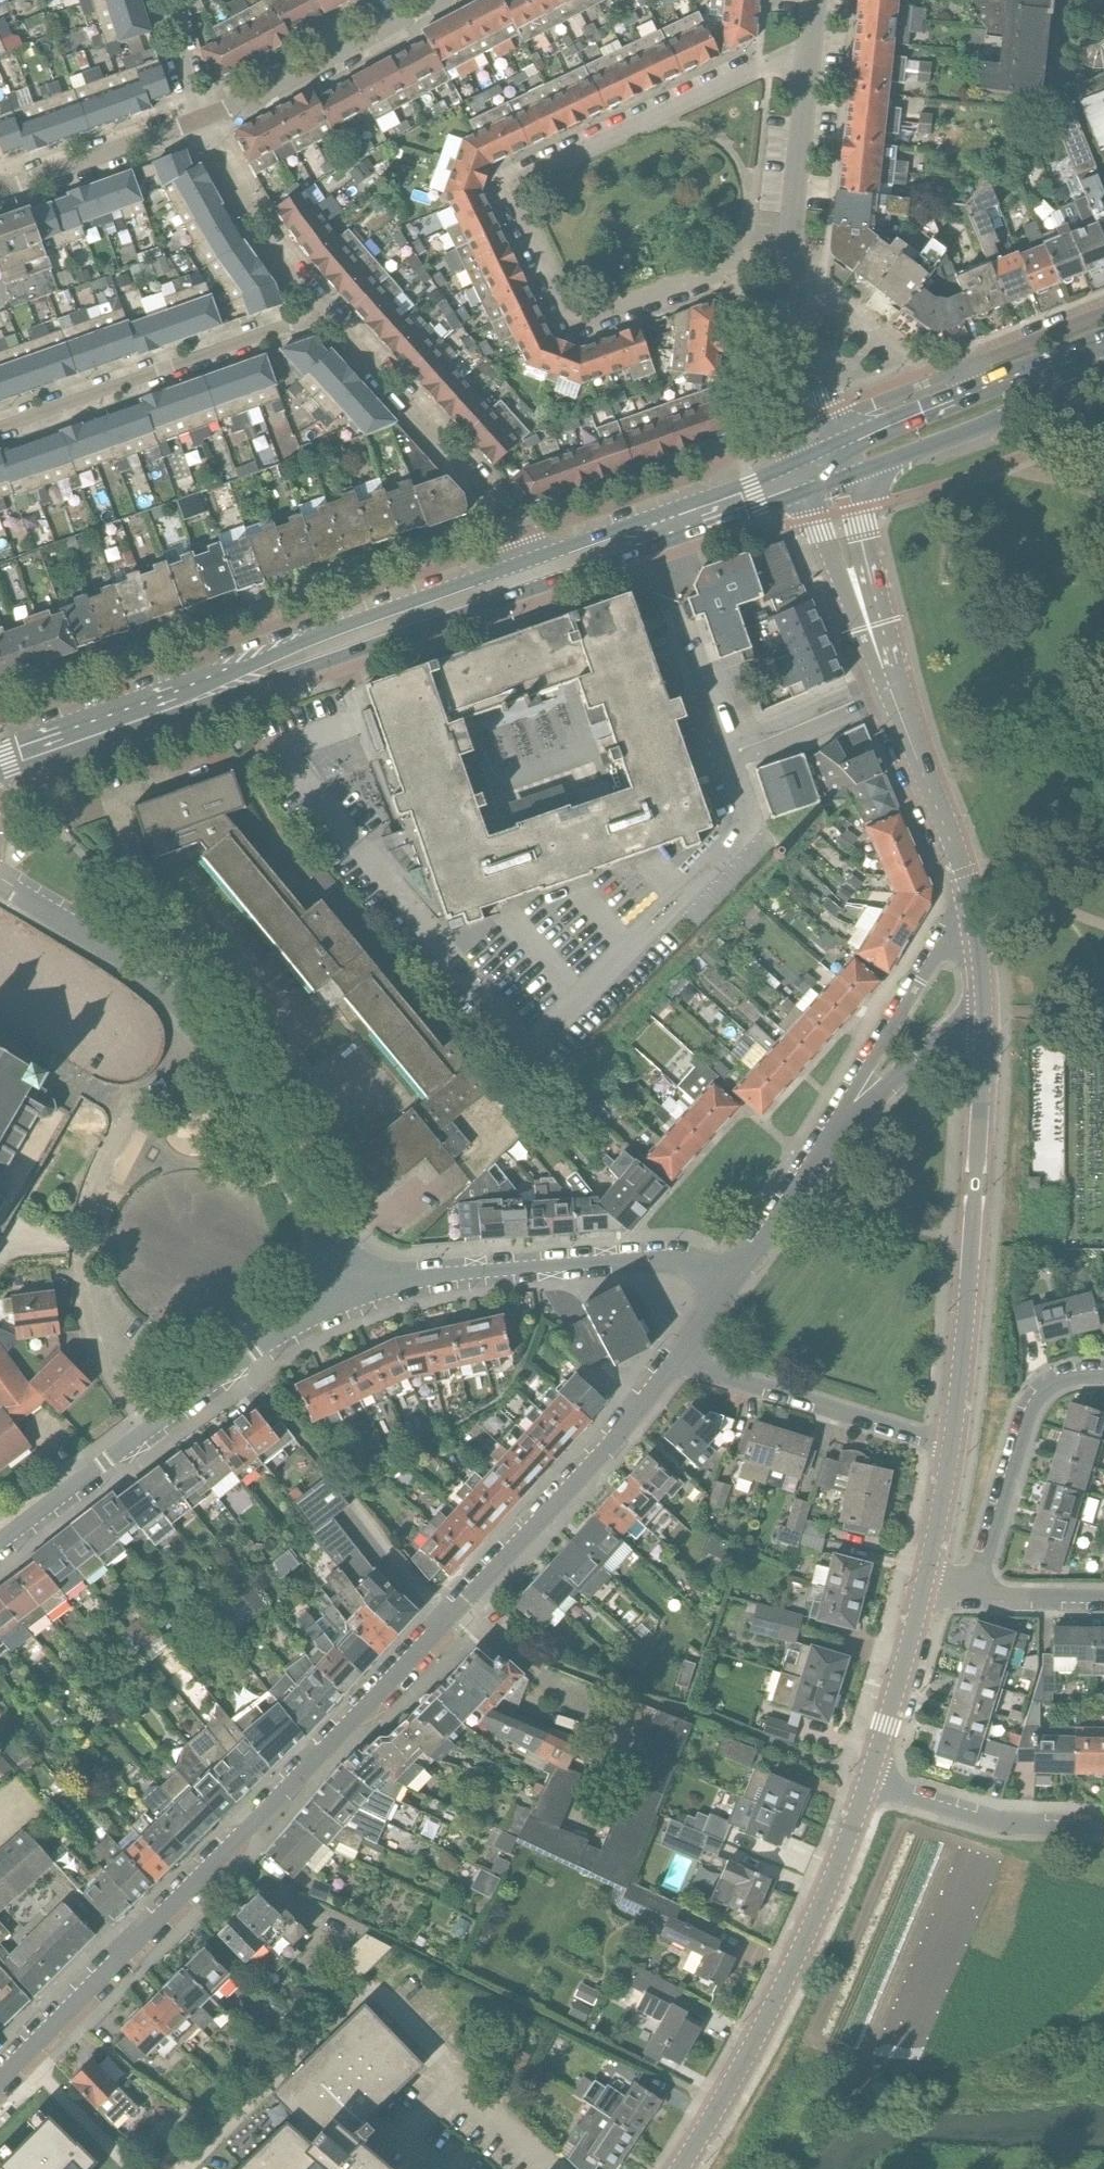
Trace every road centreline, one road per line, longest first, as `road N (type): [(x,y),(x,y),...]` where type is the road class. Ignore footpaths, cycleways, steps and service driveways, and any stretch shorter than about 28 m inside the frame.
road 1 (residential): [(0,2083),(456,1609),(678,1358)]
road 2 (residential): [(788,260),(743,263),(577,317),(514,189),(812,47)]
road 3 (residential): [(357,1299),(312,1187),(226,1047),(113,946),(0,878)]
road 4 (secondary): [(681,2168),(792,1966),(867,1780)]
road 5 (secondary): [(951,1445),(983,1022)]
road 6 (primary): [(528,561),(328,631),(172,709)]
road 7 (primary): [(172,709),(538,587)]
road 8 (residential): [(357,1299),(448,1275),(635,1261),(693,1262),(731,1287)]
road 9 (residential): [(0,428),(320,313)]
road 10 (primary): [(805,457),(528,561)]
road 11 (primary): [(538,587),(814,490)]
road 12 (residential): [(678,1358),(951,1445)]
road 13 (primary): [(844,479),(1103,374)]
road 14 (residential): [(506,514),(320,313)]
road 15 (residential): [(1103,1374),(1060,1383),(1036,1402),(980,1591)]
road 16 (residential): [(201,118),(425,0)]
road 17 (residential): [(357,1299),(260,1347),(150,1426)]
road 18 (residential): [(867,1780),(994,1819),(1103,1826)]
road 19 (secondary): [(974,910),(889,686)]
road 20 (residential): [(974,910),(941,948),(846,1111)]
road 21 (residential): [(320,313),(201,118)]
road 22 (residential): [(788,260),(812,47)]
road 23 (secondary): [(889,686),(893,664),(844,479)]
road 24 (residential): [(0,188),(201,118)]
road 25 (secondary): [(814,490),(860,632),(889,686)]
road 26 (residential): [(731,1287),(846,1111)]
road 27 (secondary): [(867,1780),(924,1582)]
road 28 (residential): [(150,1426),(0,1539)]
road 29 (primary): [(172,709),(0,770)]
road 30 (residential): [(150,1426),(106,1349),(84,1258)]
road 31 (residential): [(1103,312),(969,367),(963,390)]
road 32 (residential): [(846,1111),(956,1032),(983,1022)]
road 33 (primary): [(1103,335),(963,390)]
road 34 (residential): [(788,315),(781,351),(805,457)]
road 35 (primary): [(963,390),(834,444)]
road 36 (secondary): [(924,1582),(951,1445)]
road 37 (residential): [(834,444),(788,315)]
road 38 (residential): [(201,118),(163,0)]
road 39 (residential): [(980,1591),(1103,1596)]

